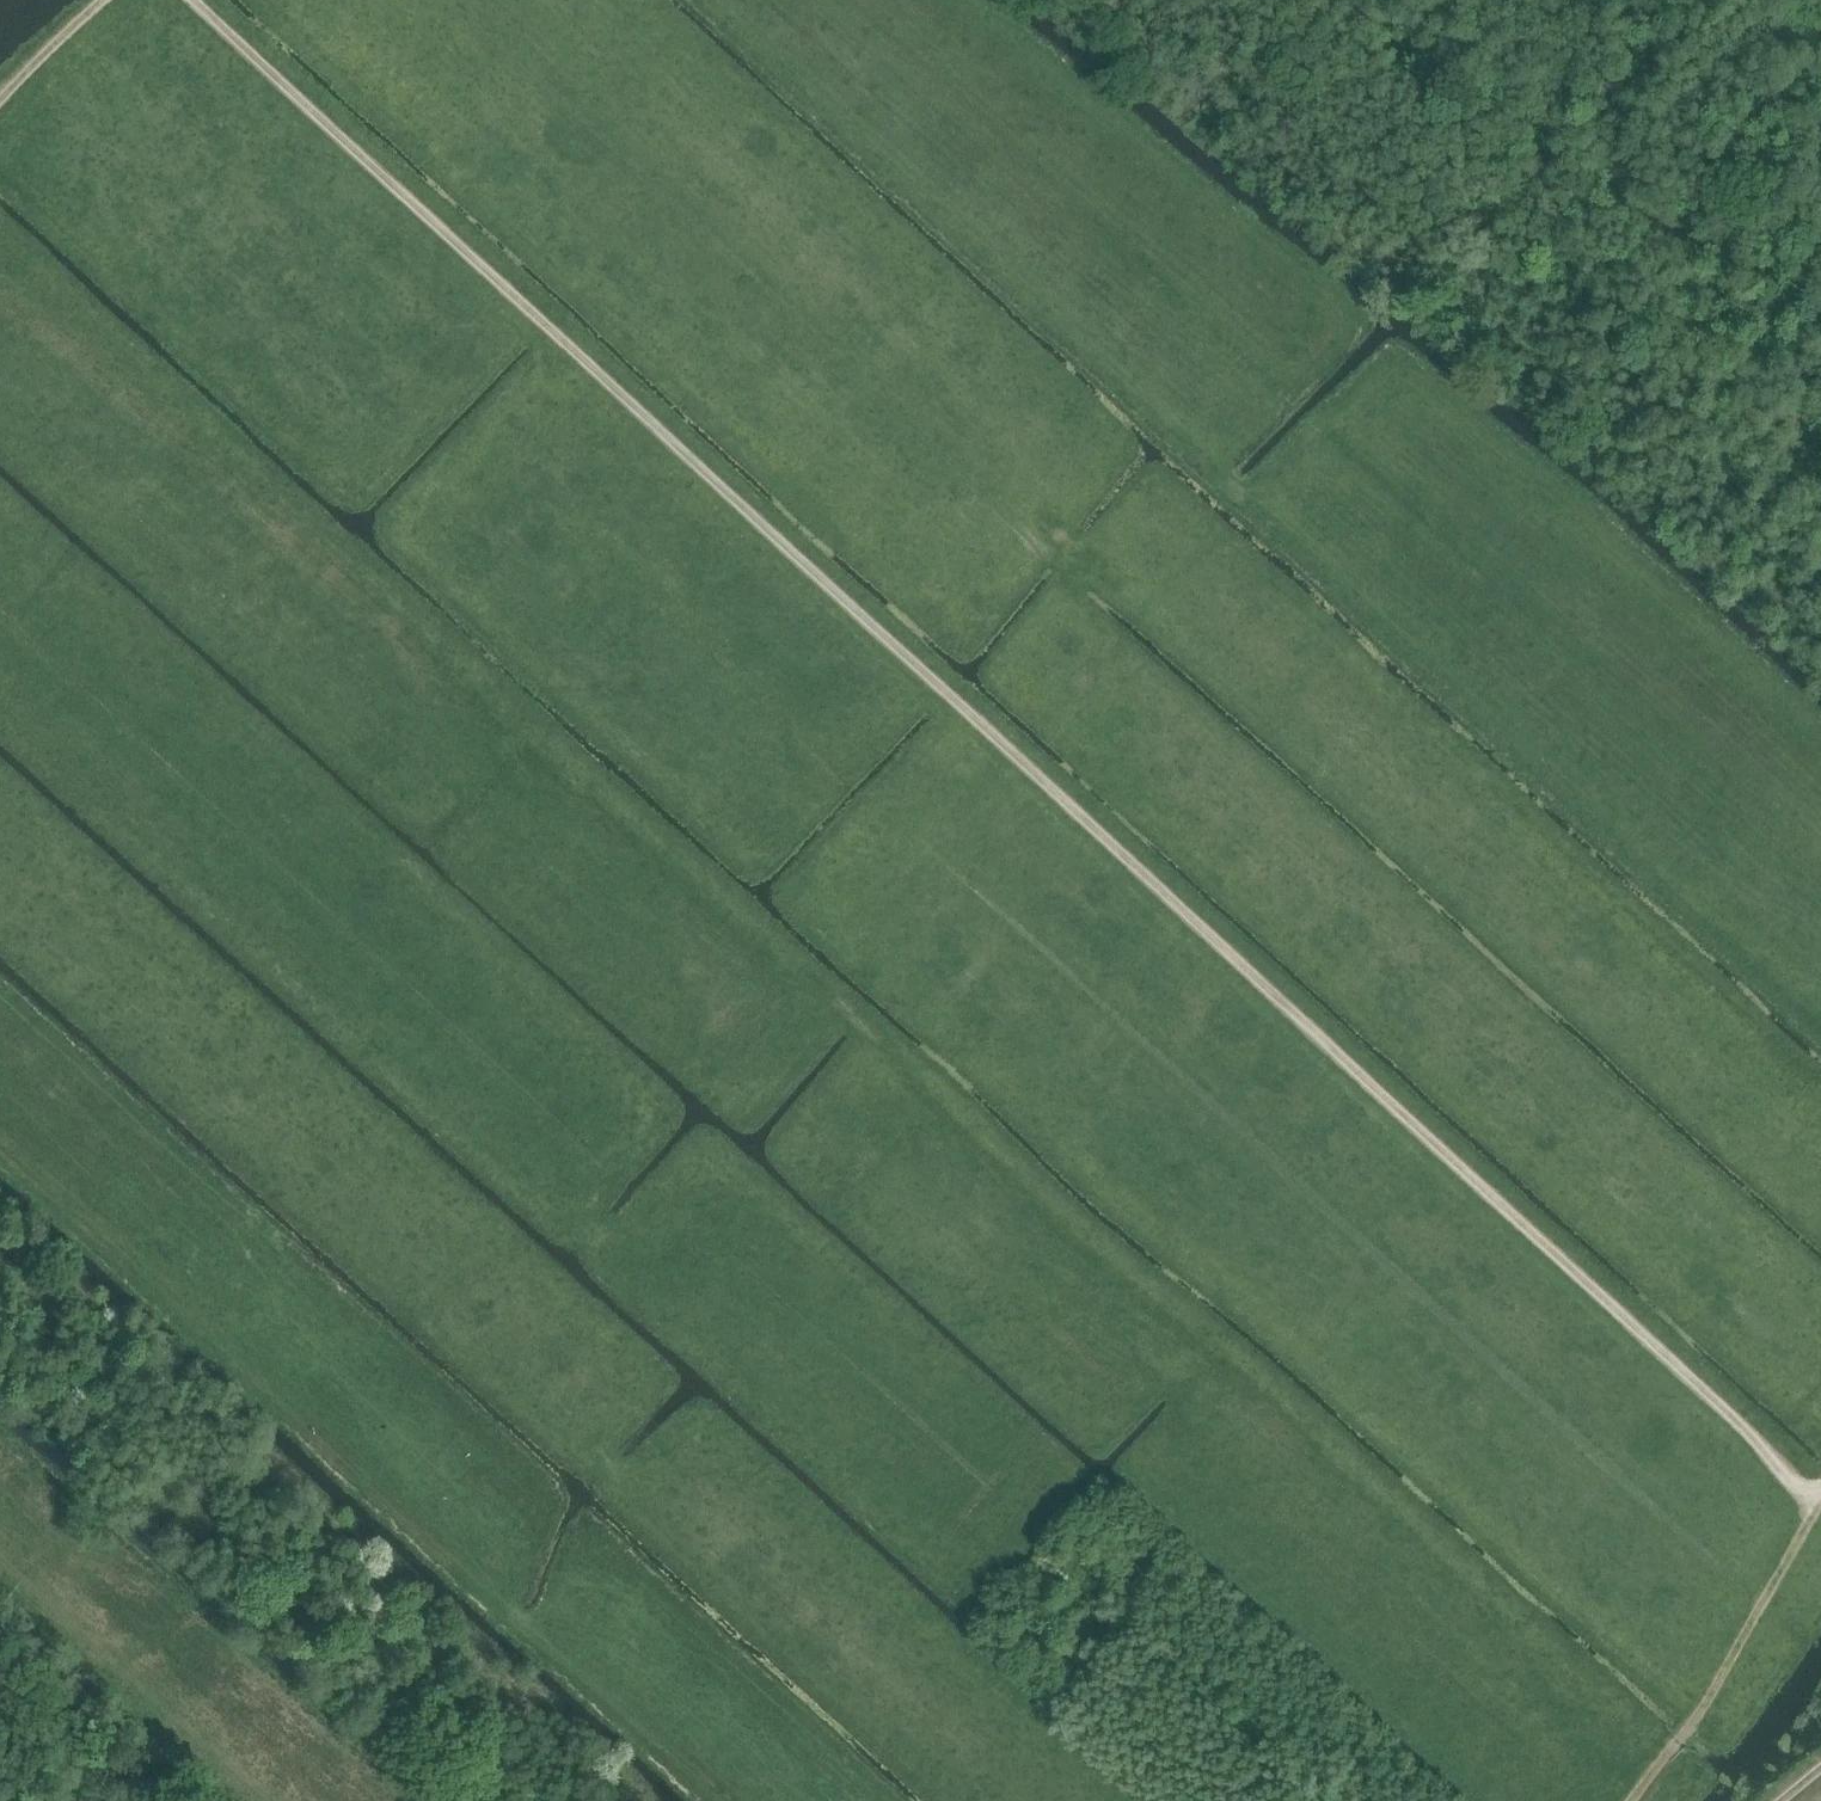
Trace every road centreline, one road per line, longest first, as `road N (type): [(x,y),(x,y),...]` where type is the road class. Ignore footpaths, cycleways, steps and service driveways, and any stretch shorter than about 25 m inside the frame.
road 1 (track): [(1820,1504),(1685,1735)]
road 2 (track): [(0,92),(94,0)]

